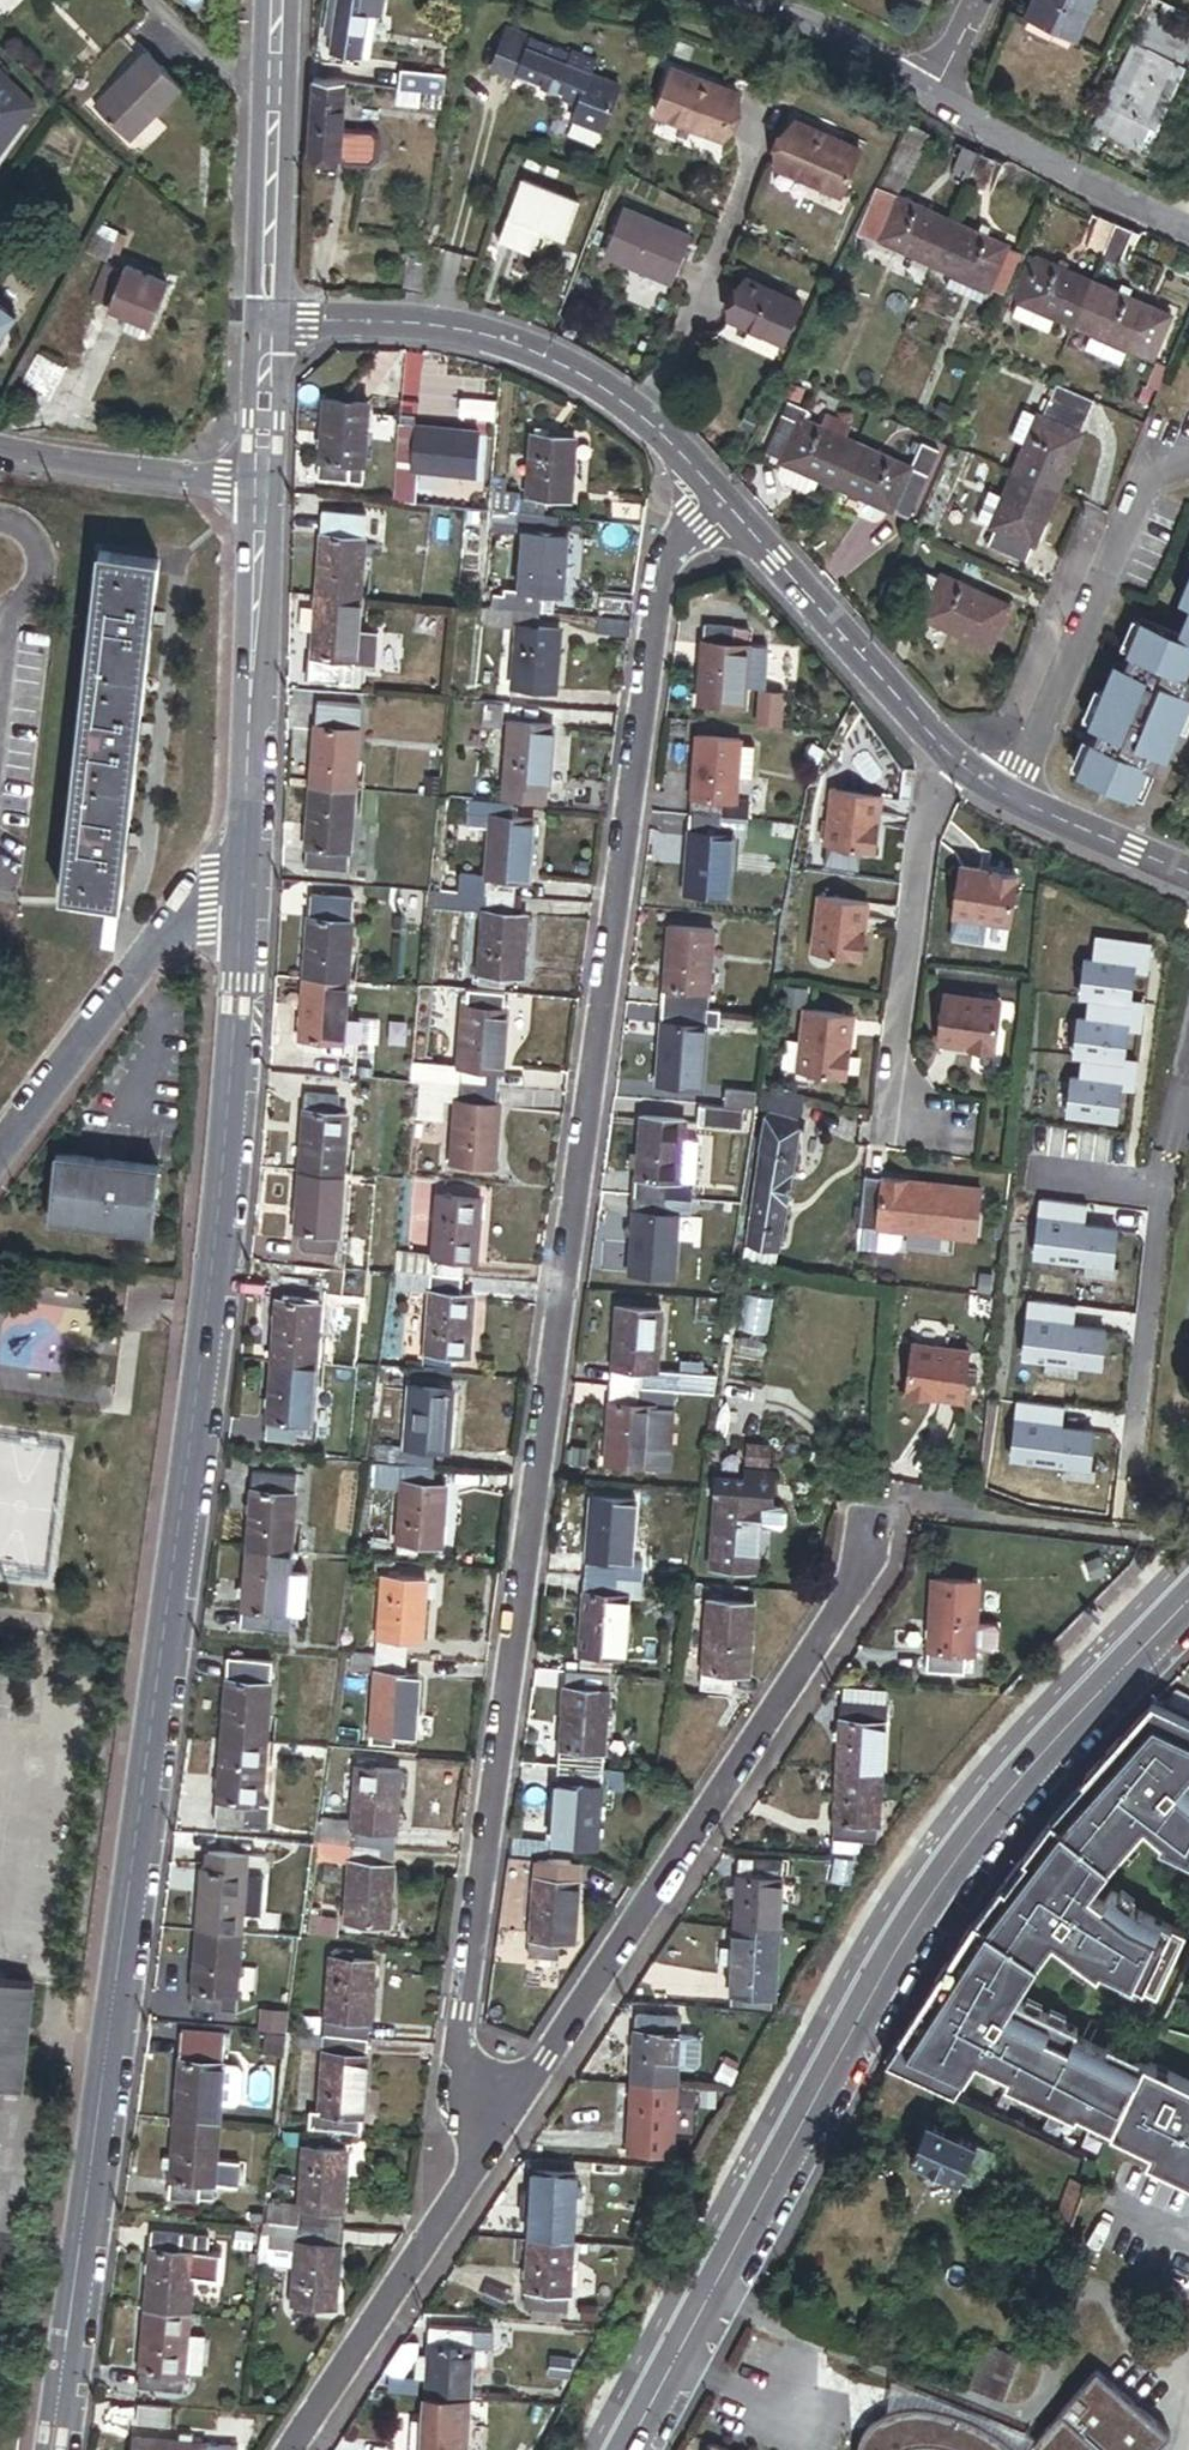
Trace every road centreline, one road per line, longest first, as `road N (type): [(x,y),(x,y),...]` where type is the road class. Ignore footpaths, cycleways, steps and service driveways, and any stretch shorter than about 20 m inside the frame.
road 1 (residential): [(722,500),(670,556),(658,604),(462,2005),(459,2053),(487,2163)]
road 2 (tertiary): [(244,873),(212,1317),(55,2449)]
road 3 (secondary): [(1188,1585),(979,1813),(898,1929),(615,2449)]
road 4 (residential): [(487,2163),(869,1593),(881,1523)]
road 5 (residential): [(265,324),(393,322),(461,329),(534,350),(640,409),(722,500)]
road 6 (residential): [(1005,795),(1133,496),(1153,478),(1188,467)]
road 7 (tertiary): [(260,488),(244,873)]
road 8 (residential): [(244,873),(203,899),(138,971),(0,1167)]
road 9 (residential): [(945,753),(900,1059),(919,1118)]
road 10 (residential): [(293,2449),(487,2163)]
road 11 (residential): [(722,500),(945,753)]
road 12 (tertiary): [(279,0),(265,324)]
road 13 (residential): [(929,98),(1188,225)]
road 14 (unclassified): [(0,445),(260,488)]
road 15 (residential): [(726,0),(786,18),(929,98)]
road 16 (residential): [(1005,795),(1188,874)]
road 17 (tertiary): [(265,324),(260,488)]

